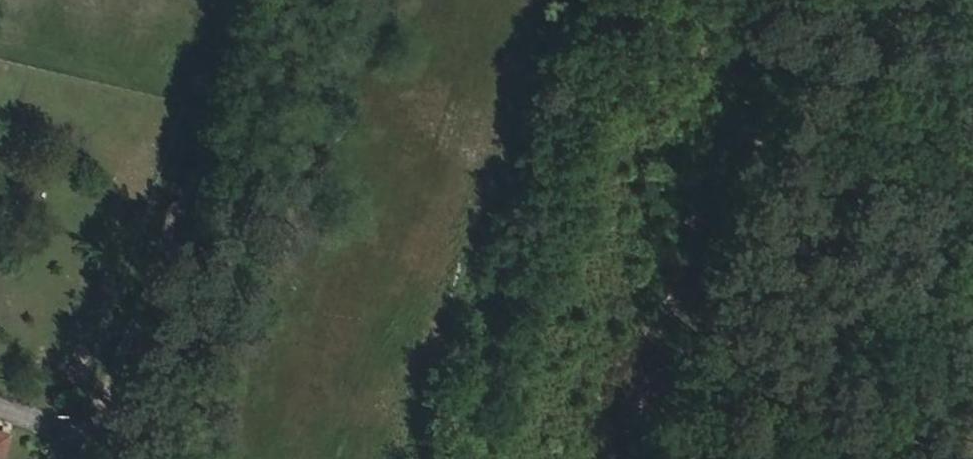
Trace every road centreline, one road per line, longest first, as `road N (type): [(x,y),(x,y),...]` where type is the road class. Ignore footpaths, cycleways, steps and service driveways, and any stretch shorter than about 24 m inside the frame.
road 1 (unclassified): [(251,0),(84,458)]

